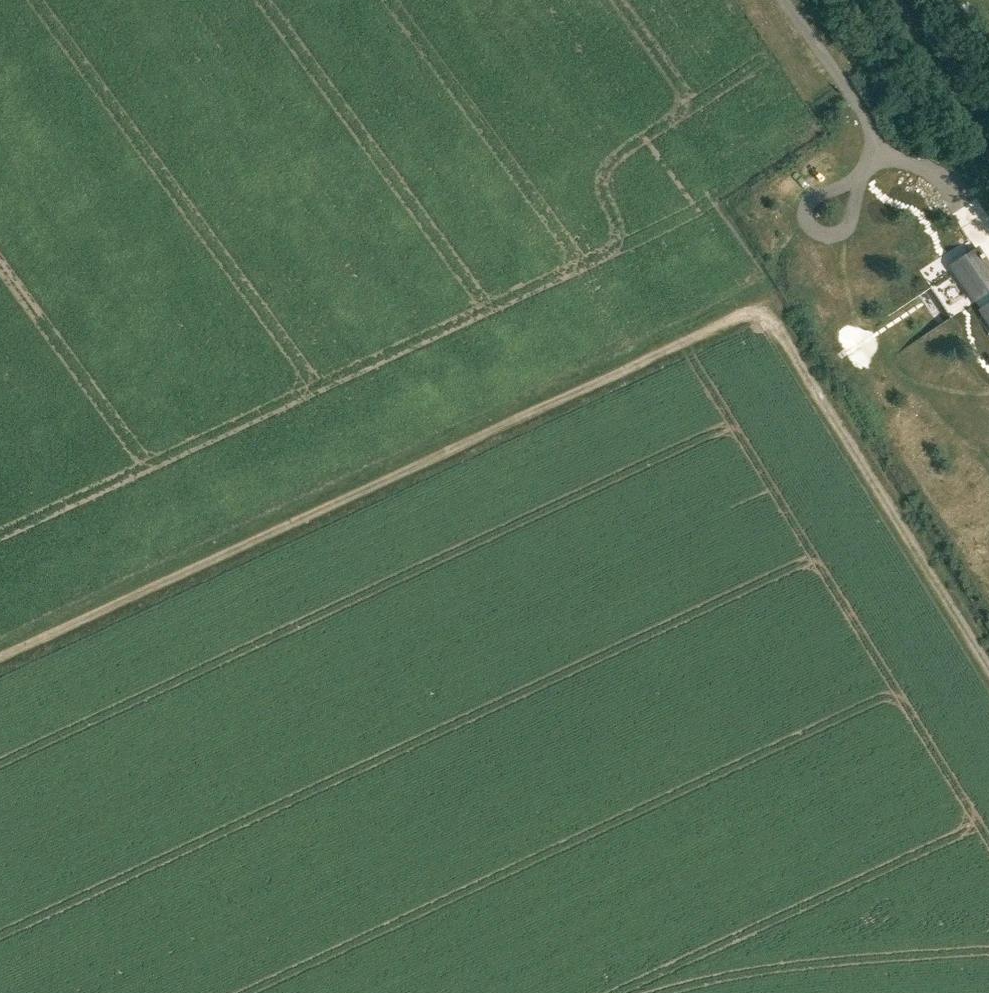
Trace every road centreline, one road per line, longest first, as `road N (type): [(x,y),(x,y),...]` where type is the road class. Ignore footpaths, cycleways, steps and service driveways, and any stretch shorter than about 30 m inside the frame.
road 1 (track): [(0,660),(738,318),(767,313),(787,330),(988,663)]

